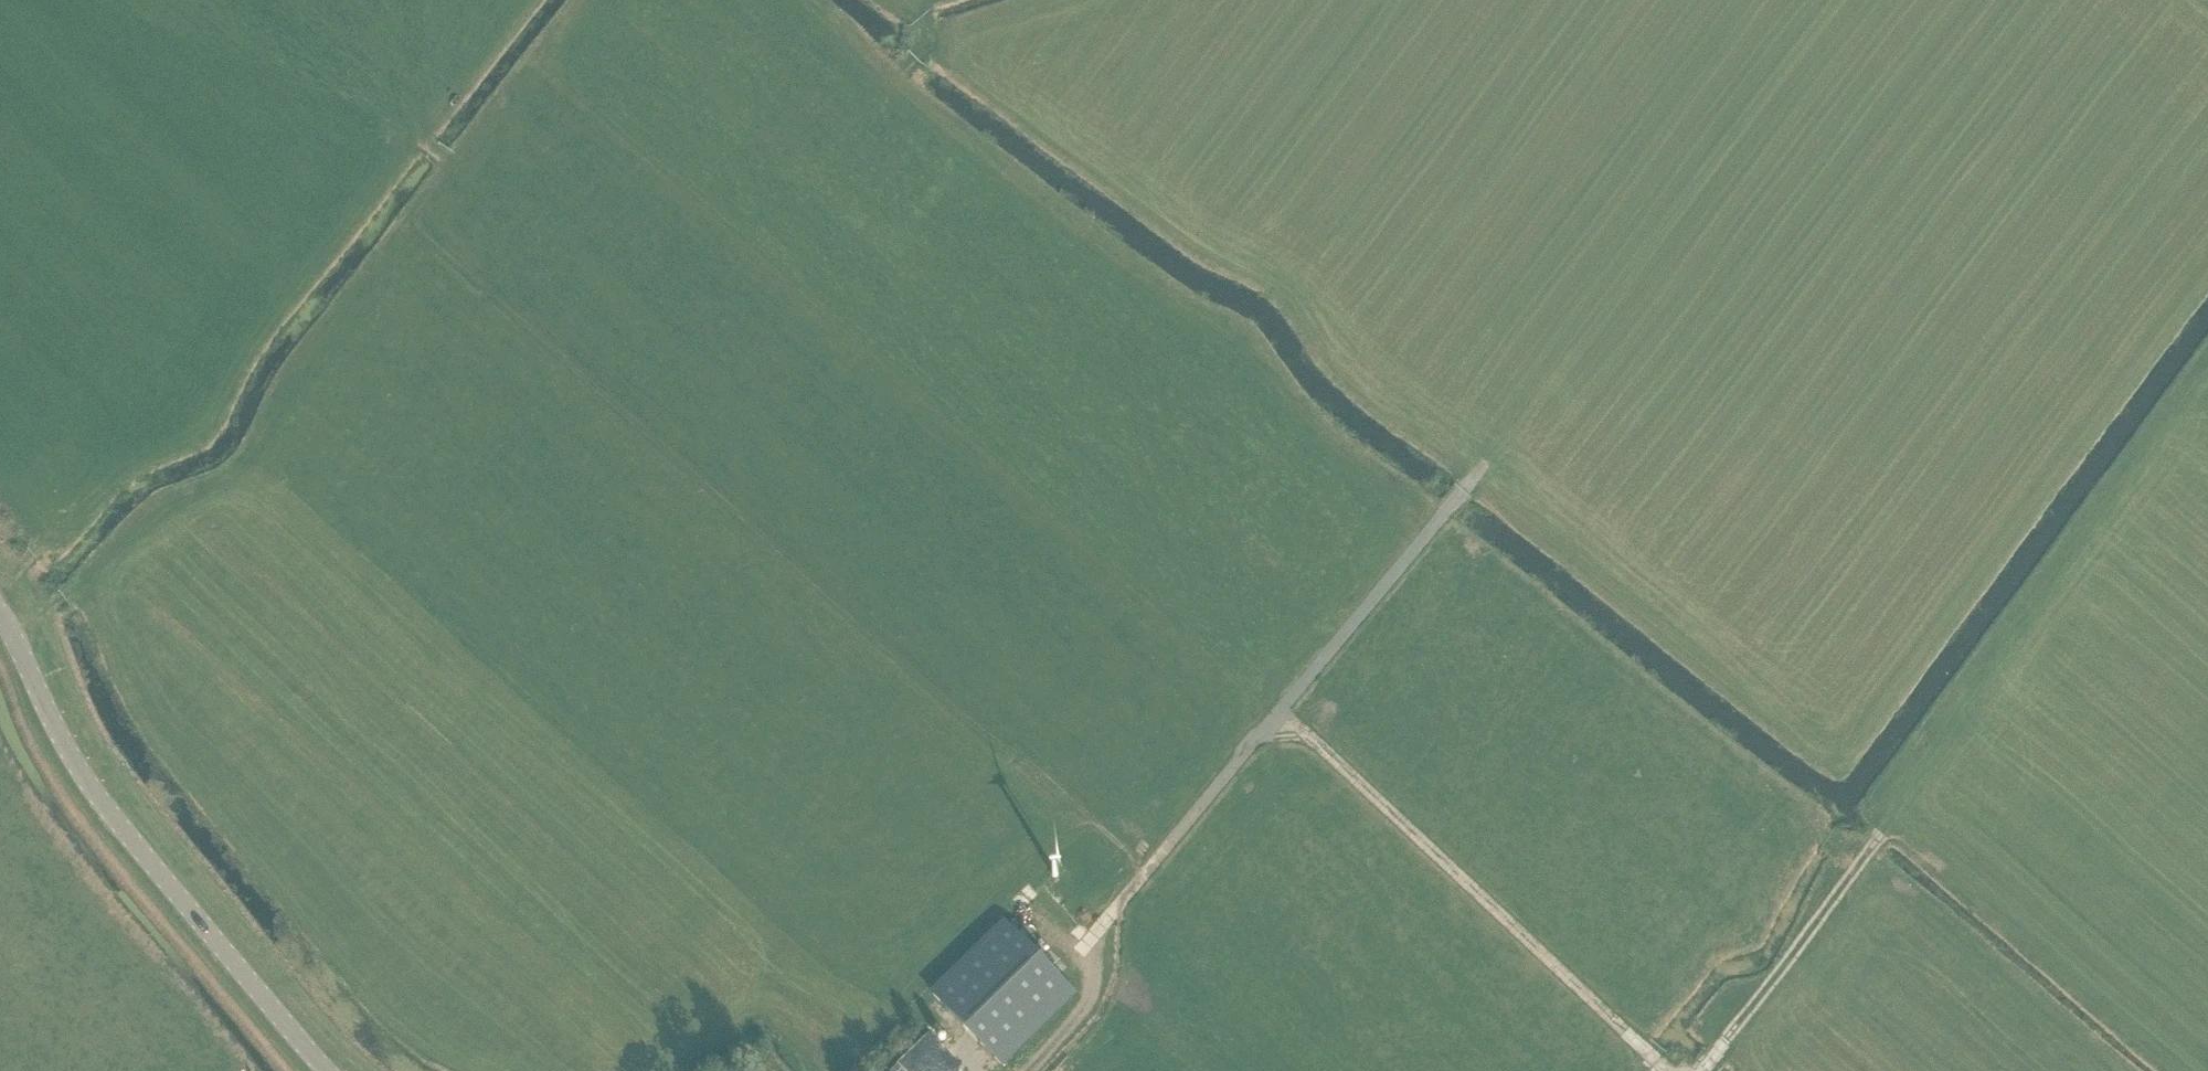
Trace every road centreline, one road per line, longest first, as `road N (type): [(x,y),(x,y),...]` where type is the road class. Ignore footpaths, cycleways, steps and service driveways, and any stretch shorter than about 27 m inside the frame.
road 1 (tertiary): [(326,1070),(158,880),(67,753),(0,628)]

